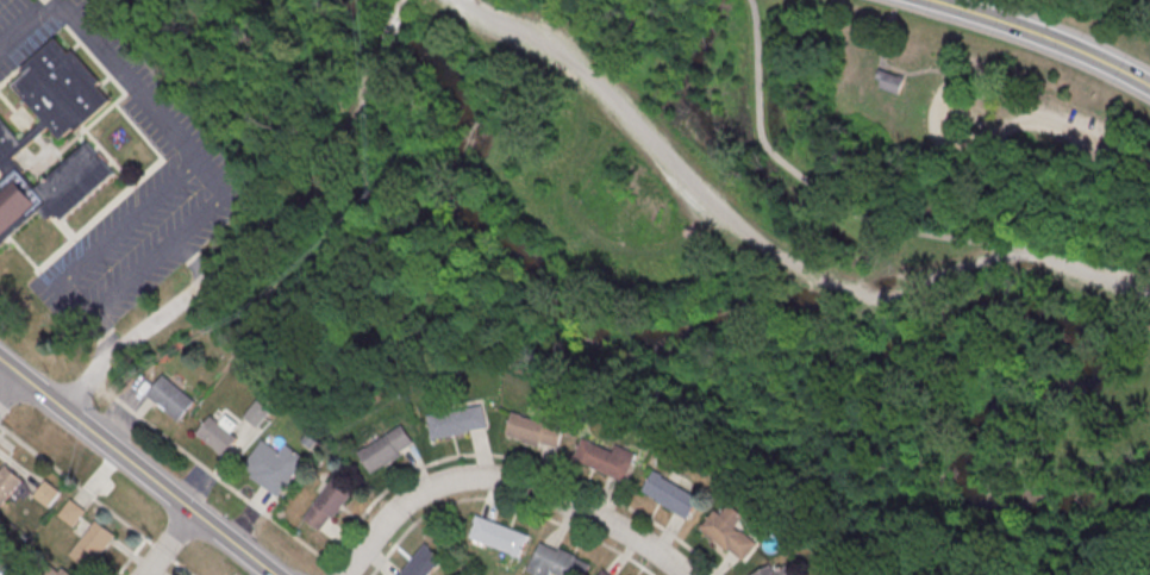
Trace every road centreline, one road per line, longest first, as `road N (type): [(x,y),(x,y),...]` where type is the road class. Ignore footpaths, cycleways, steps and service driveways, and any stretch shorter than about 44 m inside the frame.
road 1 (residential): [(473,0),(571,55),(743,232),(806,276),(871,294),(954,271),(1021,264),(1149,295)]
road 2 (residential): [(683,574),(619,531),(520,487),(480,479),(414,495),(343,574)]
road 3 (tertiary): [(272,574),(0,360)]
road 4 (residential): [(1031,119),(988,82),(970,80),(944,90),(933,111),(944,143),(961,150),(979,149),(1031,119)]
road 5 (tertiary): [(1149,89),(1055,42),(927,0)]
road 6 (residential): [(61,410),(105,357),(224,274)]
road 7 (residential): [(1149,159),(1031,119)]

